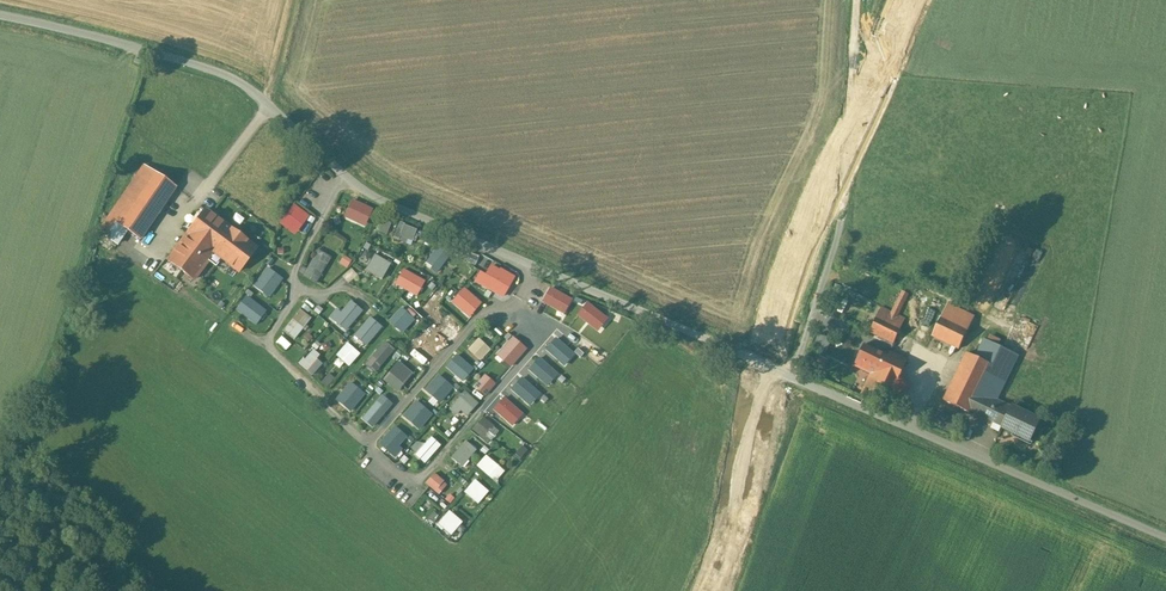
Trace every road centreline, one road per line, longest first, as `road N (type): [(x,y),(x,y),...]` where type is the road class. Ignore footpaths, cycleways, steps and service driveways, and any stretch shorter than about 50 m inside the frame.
road 1 (unclassified): [(0,16),(229,77),(367,193),(765,365)]
road 2 (unclassified): [(765,365),(1165,538)]
road 3 (tertiary): [(765,365),(791,272),(912,0)]
road 4 (tertiary): [(711,590),(733,531),(765,365)]

